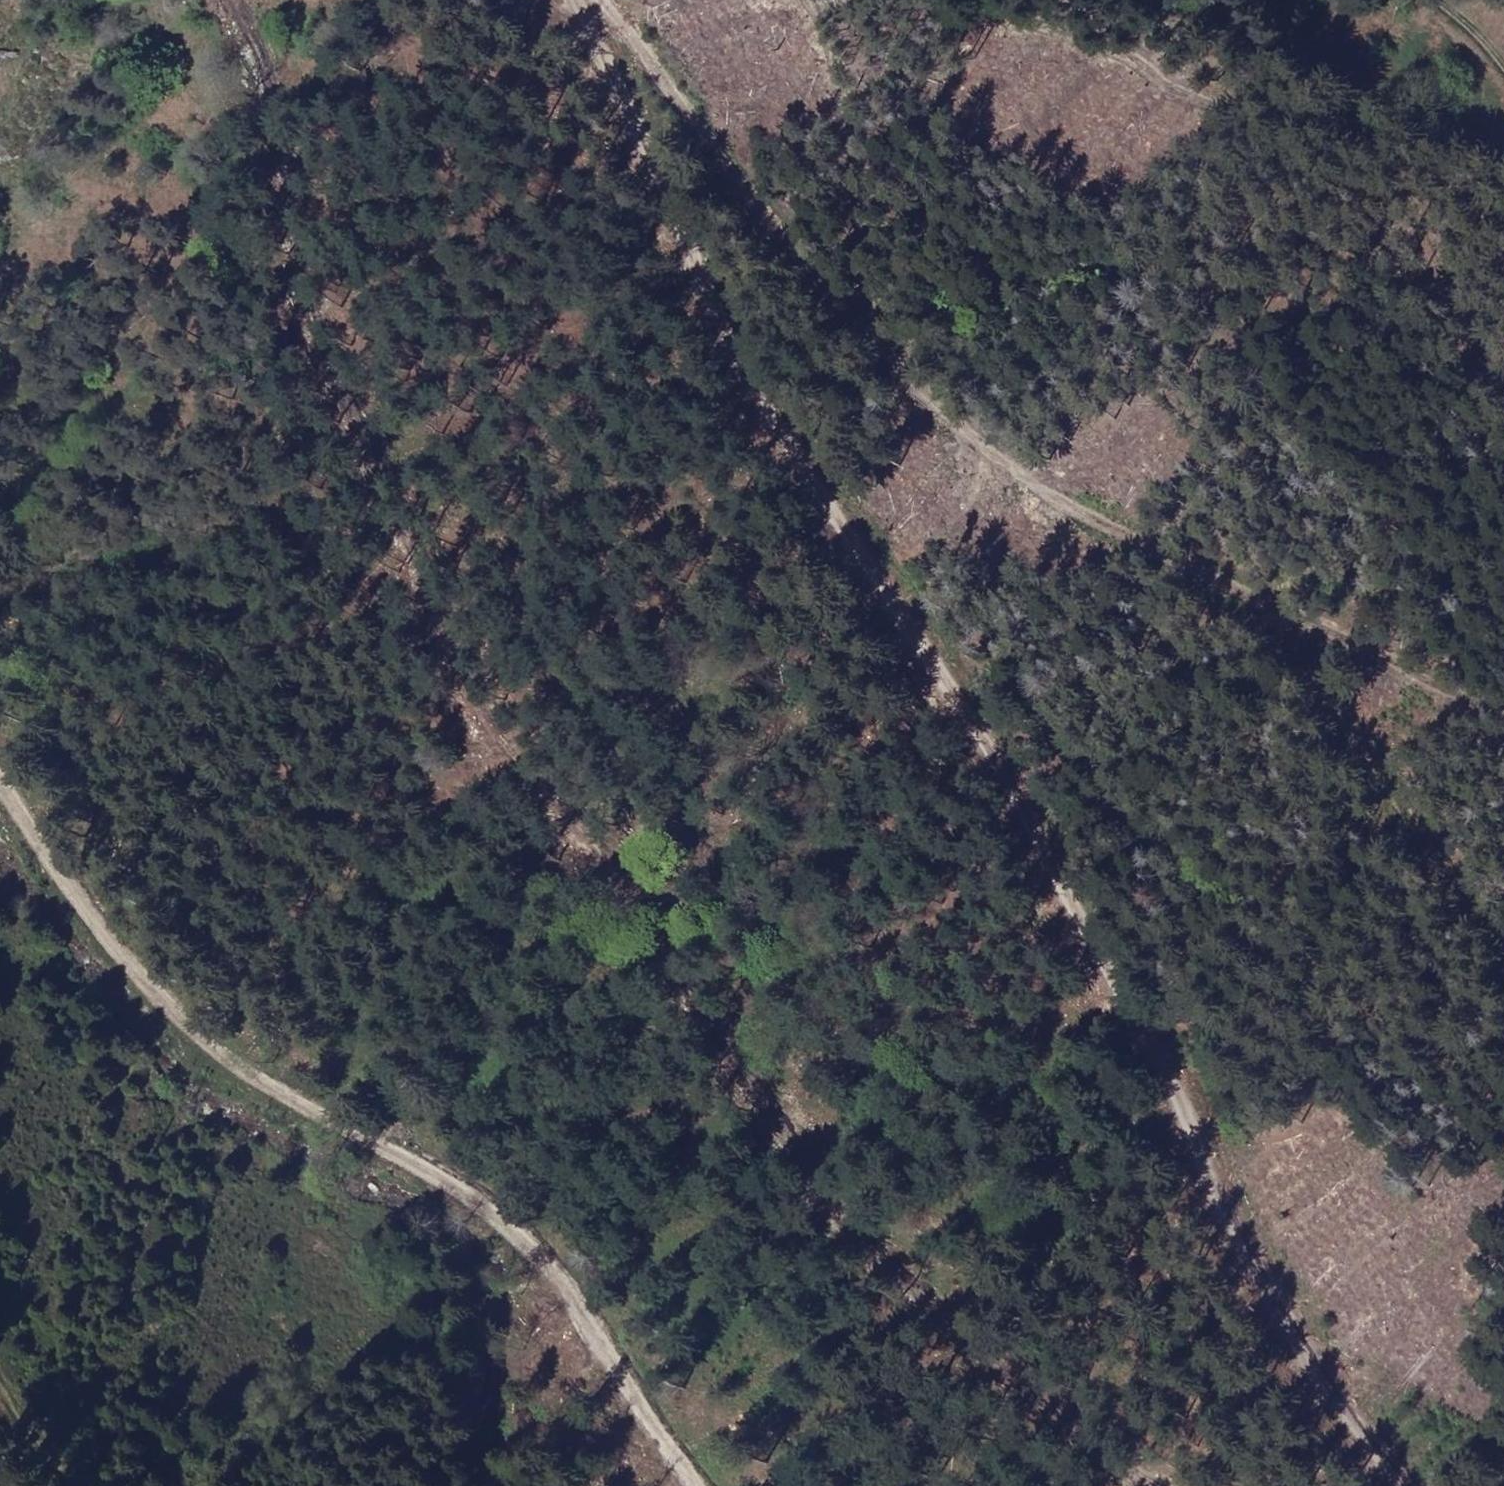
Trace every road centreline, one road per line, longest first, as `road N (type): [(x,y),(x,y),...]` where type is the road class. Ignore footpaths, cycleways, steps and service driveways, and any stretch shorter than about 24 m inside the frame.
road 1 (track): [(1417,1485),(1212,1167),(915,655),(682,235),(577,0)]
road 2 (track): [(0,772),(176,1035),(308,1135),(476,1194),(581,1307),(697,1485)]

